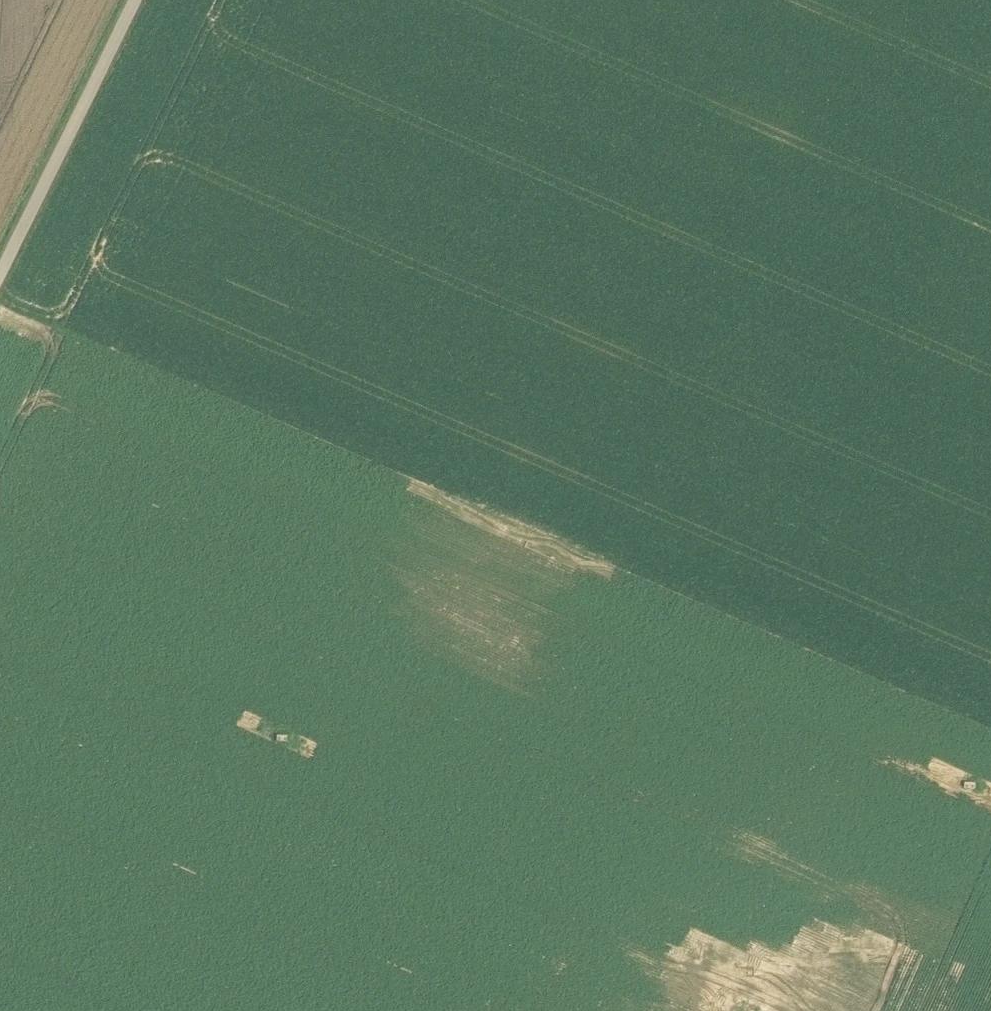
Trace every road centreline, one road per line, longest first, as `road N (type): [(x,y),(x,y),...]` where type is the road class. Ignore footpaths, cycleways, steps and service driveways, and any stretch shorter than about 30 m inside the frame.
road 1 (track): [(0,271),(134,0)]

